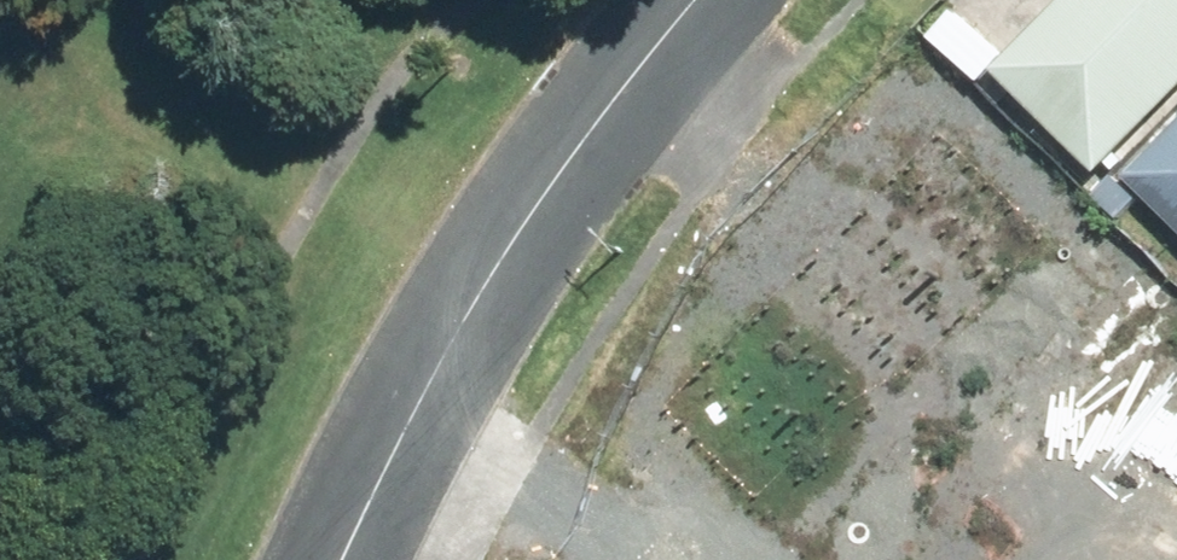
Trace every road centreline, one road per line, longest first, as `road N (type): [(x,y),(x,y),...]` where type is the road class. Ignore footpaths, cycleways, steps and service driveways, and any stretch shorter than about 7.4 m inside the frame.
road 1 (residential): [(692,0),(526,202),(459,320)]
road 2 (residential): [(459,320),(701,559)]
road 3 (residential): [(459,320),(411,403),(340,559)]

